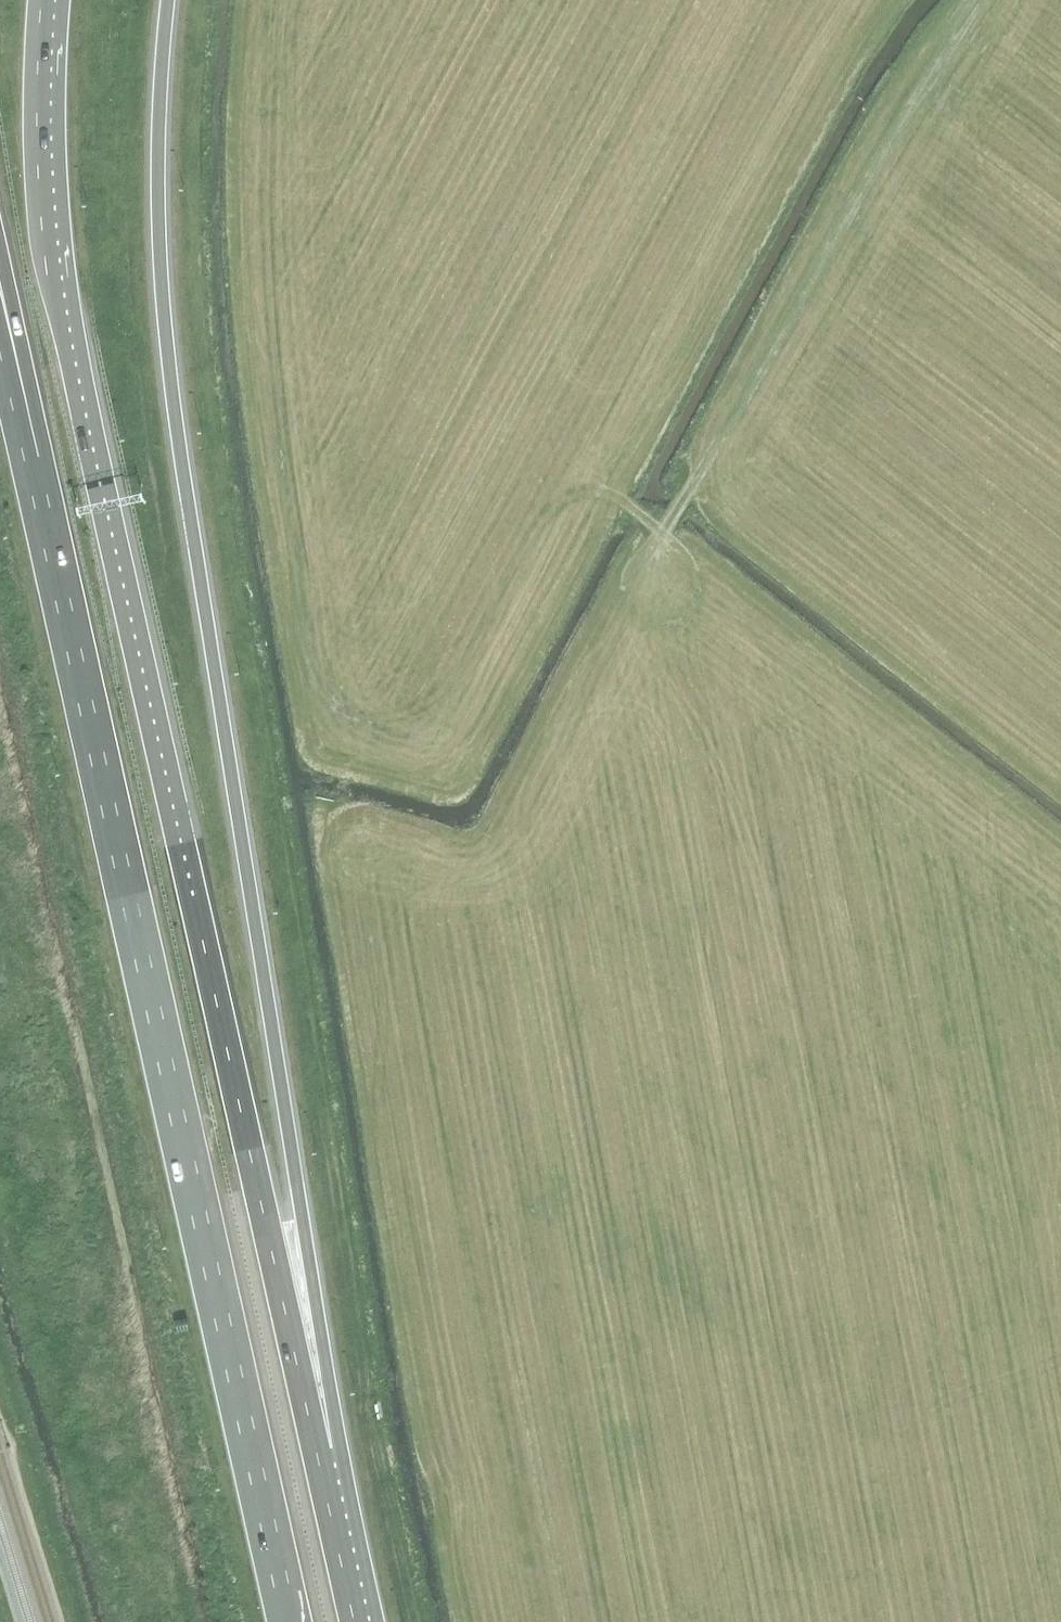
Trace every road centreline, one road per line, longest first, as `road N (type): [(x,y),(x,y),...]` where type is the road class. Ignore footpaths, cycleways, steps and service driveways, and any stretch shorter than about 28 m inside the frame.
road 1 (trunk): [(316,1455),(53,273),(43,123),(48,0)]
road 2 (trunk): [(316,1455),(302,1218),(170,378),(158,197),(167,0)]
road 3 (trunk): [(38,498),(291,1621)]
road 4 (trunk): [(0,253),(38,498)]
road 5 (trunk): [(353,1621),(316,1455)]
road 6 (trunk): [(0,352),(38,498)]

